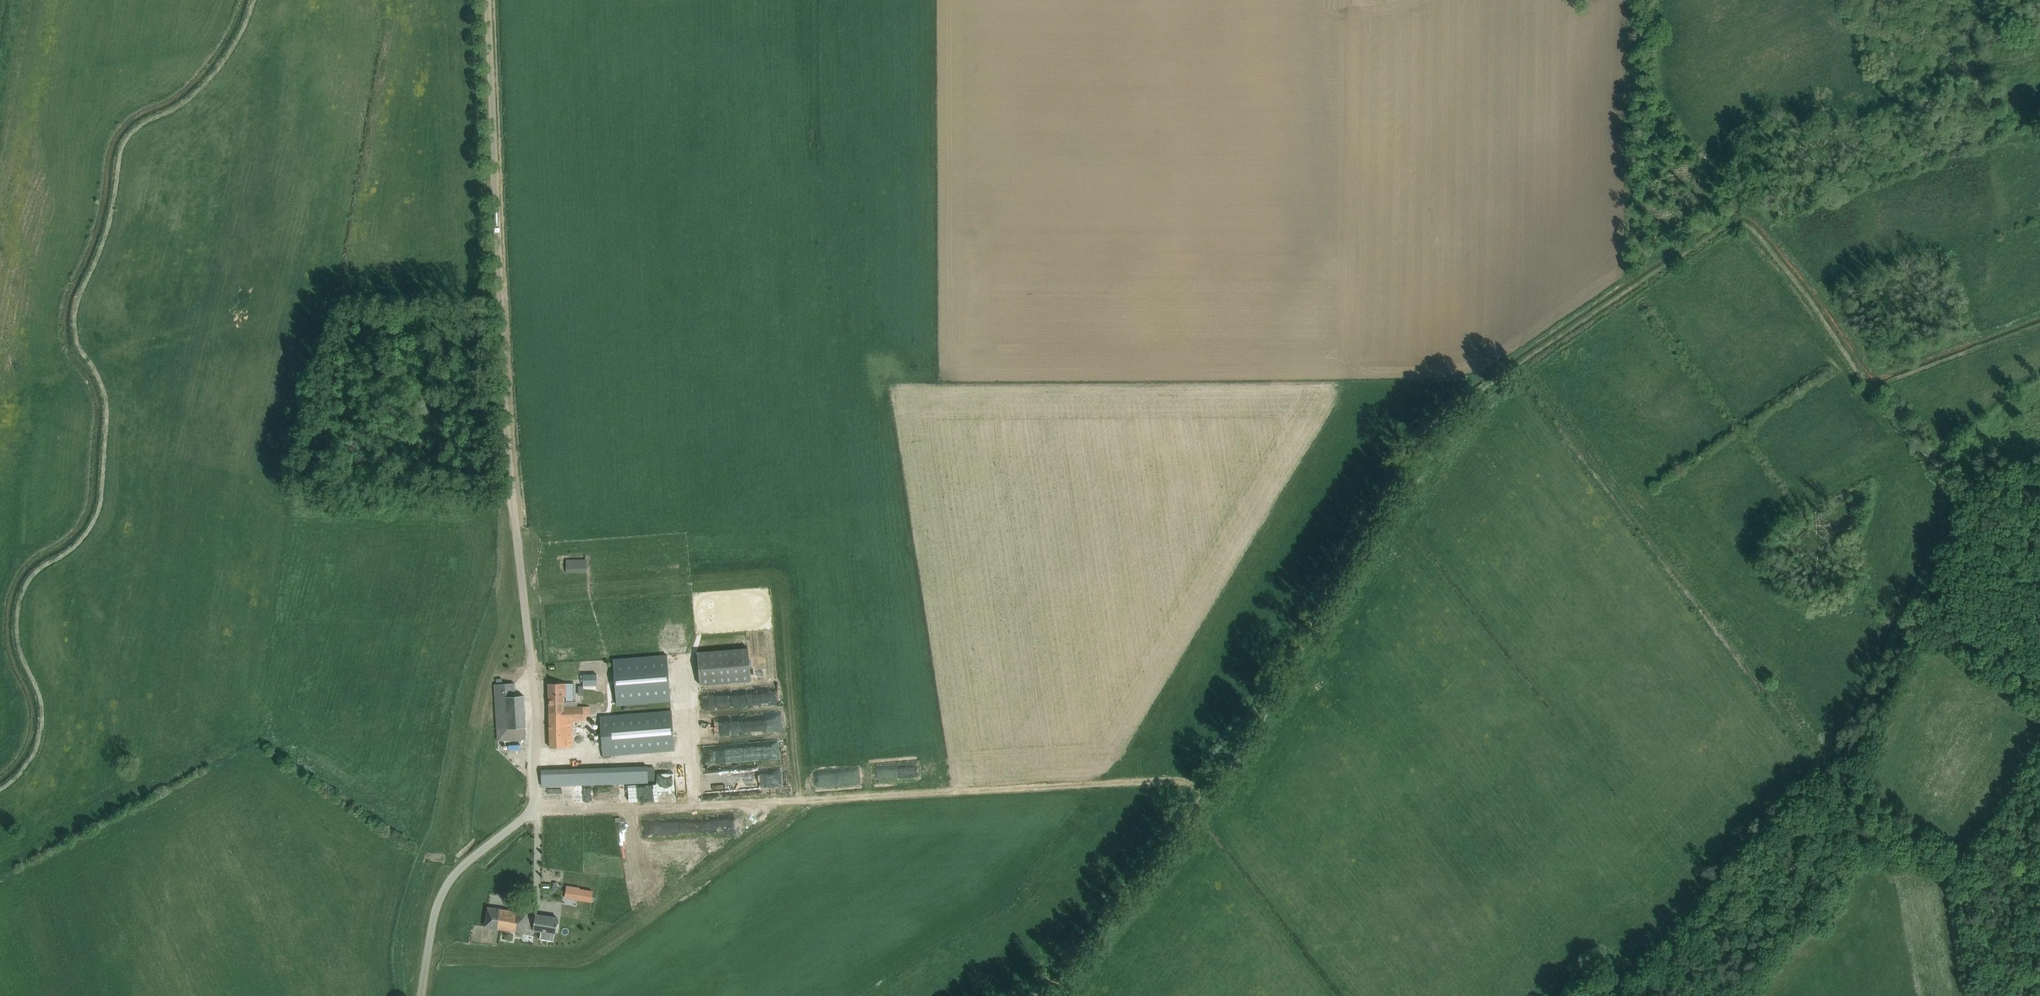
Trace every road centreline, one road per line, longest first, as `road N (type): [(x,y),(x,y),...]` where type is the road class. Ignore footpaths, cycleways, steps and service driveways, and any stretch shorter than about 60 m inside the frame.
road 1 (unclassified): [(420,995),(439,897),(538,797),(508,403),(490,0)]
road 2 (track): [(531,813),(1178,781),(1203,795)]
road 3 (track): [(1606,995),(1752,834),(1860,738),(1907,636)]

